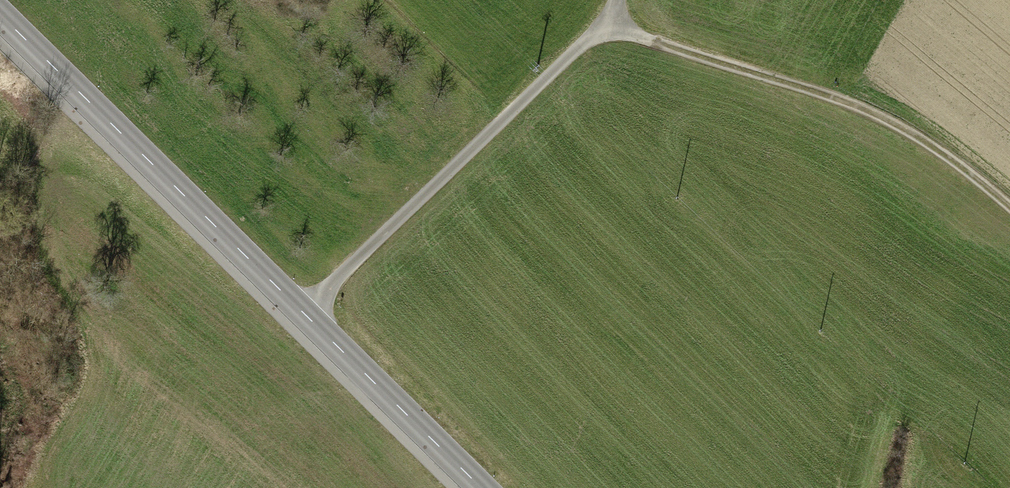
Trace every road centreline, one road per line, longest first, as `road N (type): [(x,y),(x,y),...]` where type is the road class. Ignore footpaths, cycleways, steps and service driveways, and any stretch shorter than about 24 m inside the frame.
road 1 (tertiary): [(479,487),(0,16)]
road 2 (track): [(606,21),(852,102),(953,160),(1009,208)]
road 3 (track): [(301,312),(606,21),(616,0)]

